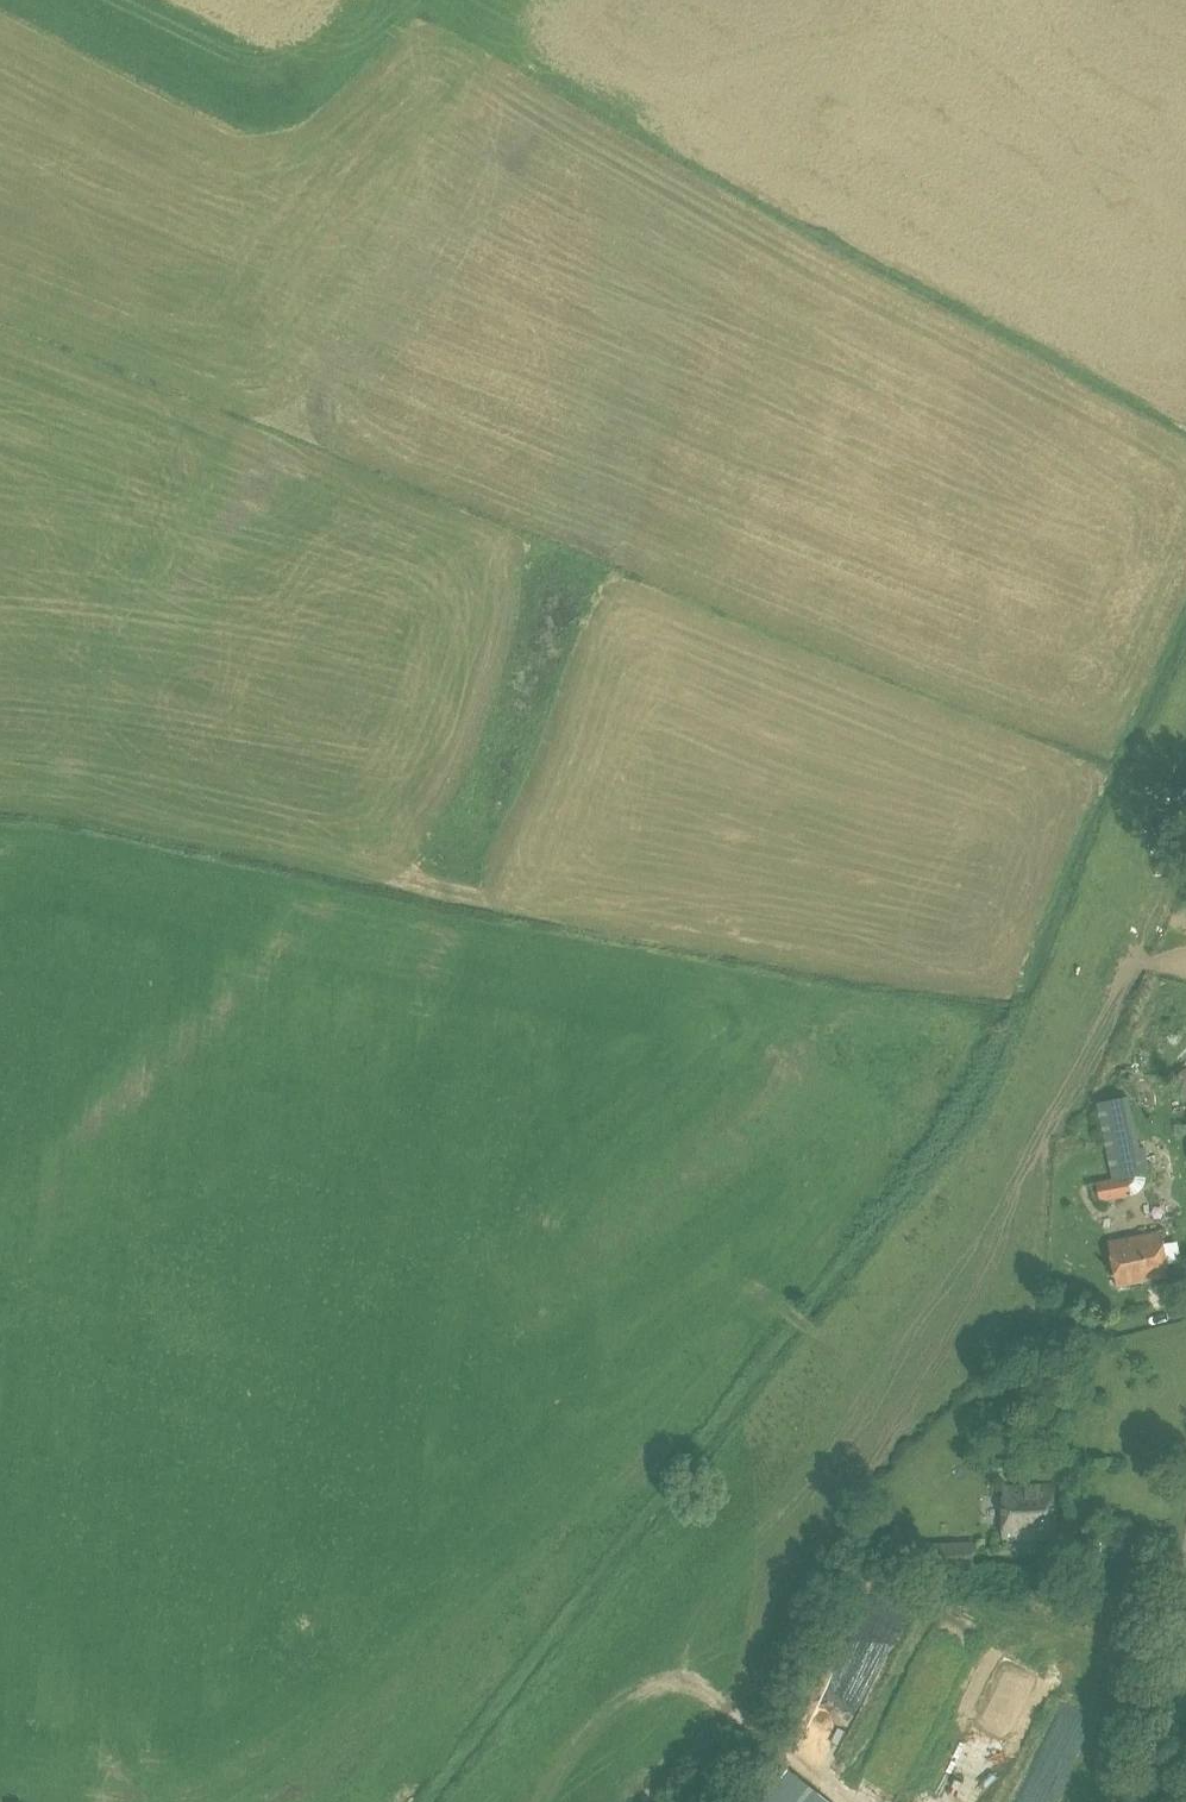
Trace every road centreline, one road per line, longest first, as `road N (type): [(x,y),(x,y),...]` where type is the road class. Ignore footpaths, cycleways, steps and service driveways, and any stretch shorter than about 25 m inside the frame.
road 1 (unclassified): [(1144,1801),(1185,1574)]

